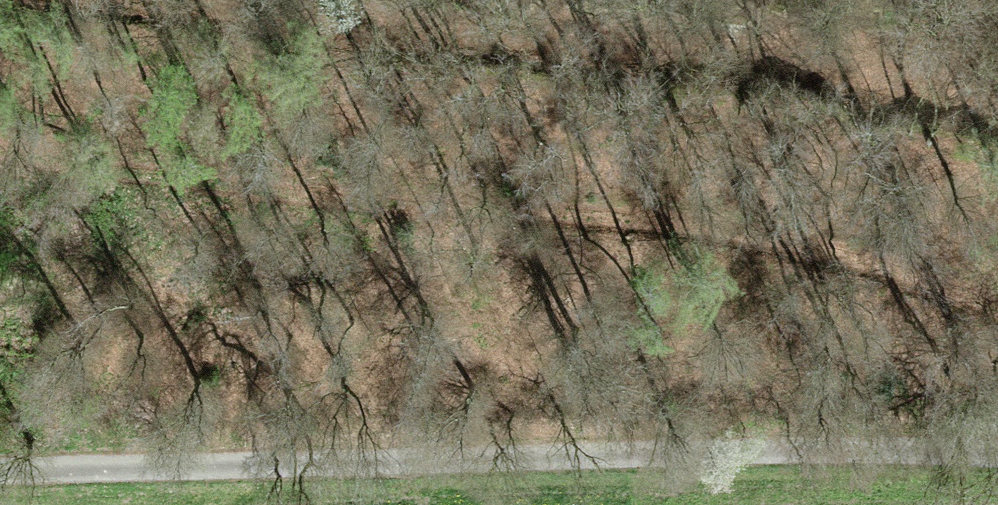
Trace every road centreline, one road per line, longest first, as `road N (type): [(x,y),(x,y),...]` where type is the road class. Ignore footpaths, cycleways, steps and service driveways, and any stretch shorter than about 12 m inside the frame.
road 1 (unclassified): [(997,461),(0,476)]
road 2 (track): [(997,108),(856,51),(100,0)]

